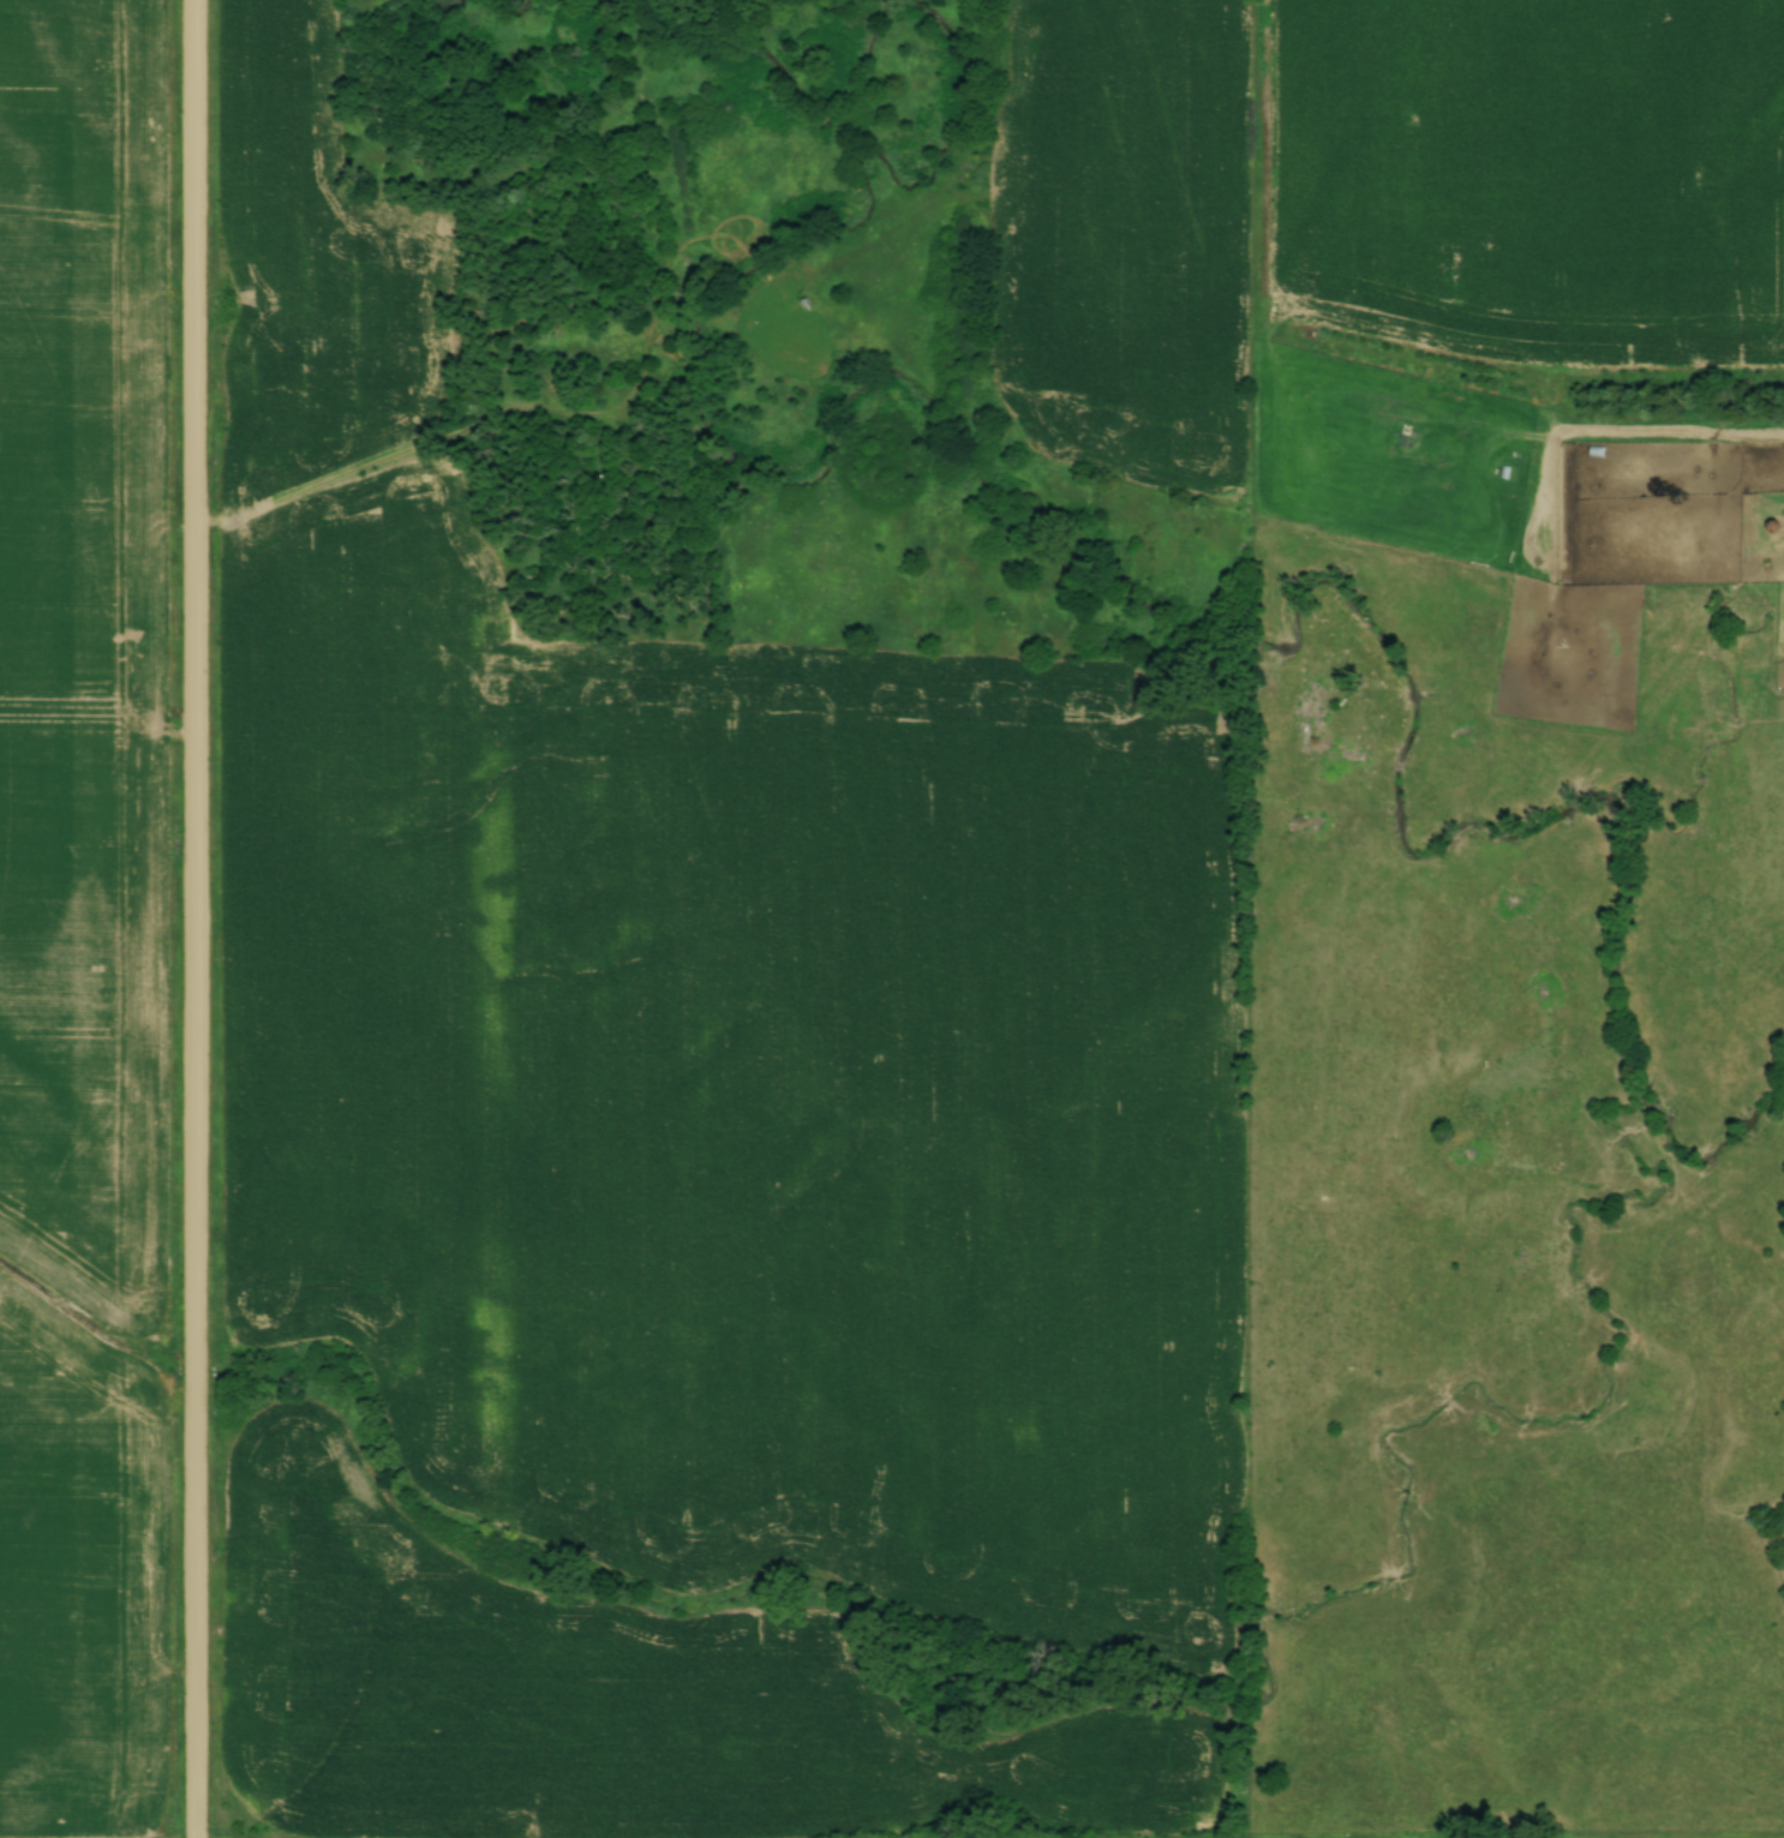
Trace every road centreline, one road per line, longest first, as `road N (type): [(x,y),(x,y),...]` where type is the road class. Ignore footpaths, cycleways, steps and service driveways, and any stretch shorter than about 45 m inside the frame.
road 1 (residential): [(199,1837),(193,0)]

